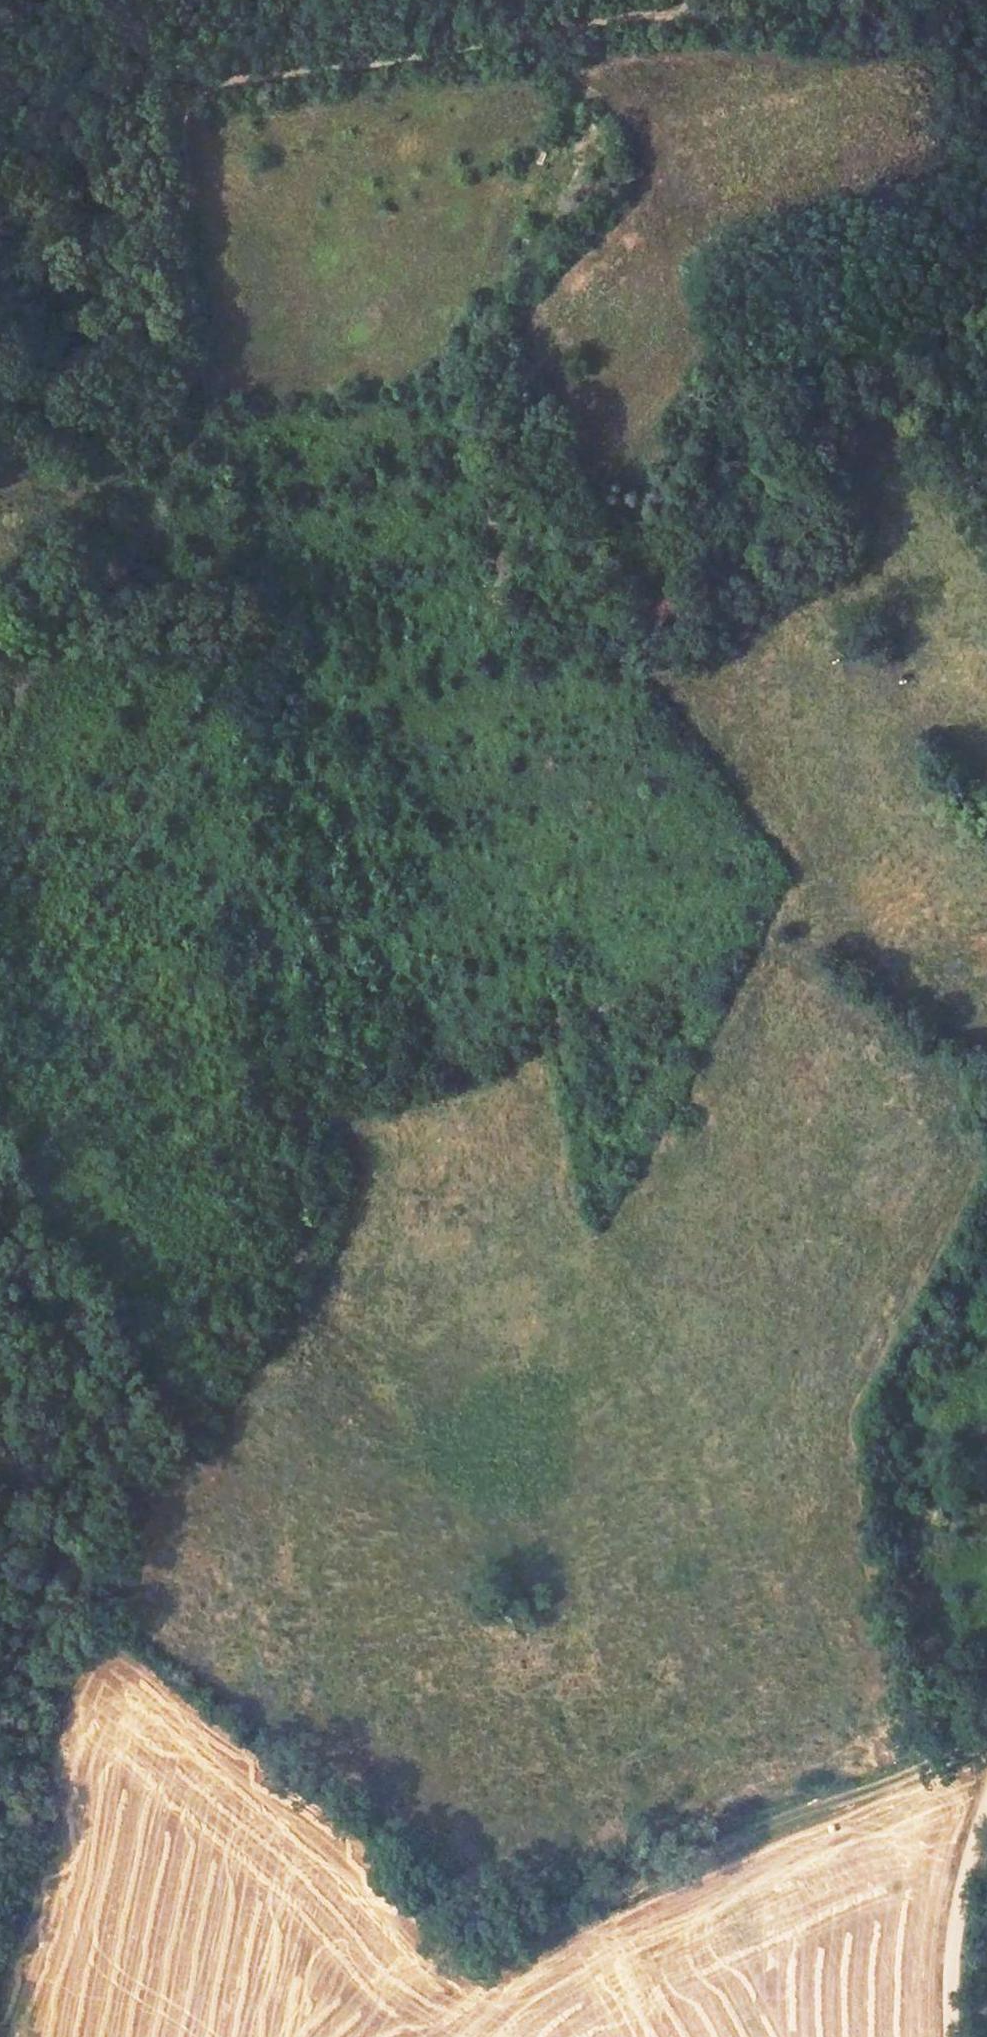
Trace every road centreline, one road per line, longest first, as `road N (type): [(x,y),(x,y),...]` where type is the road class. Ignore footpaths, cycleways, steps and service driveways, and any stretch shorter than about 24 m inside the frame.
road 1 (track): [(986,1),(830,21),(663,17),(197,86),(184,118),(195,297),(175,361),(133,401),(78,422),(0,432)]
road 2 (track): [(986,1814),(960,1908),(952,2036)]

